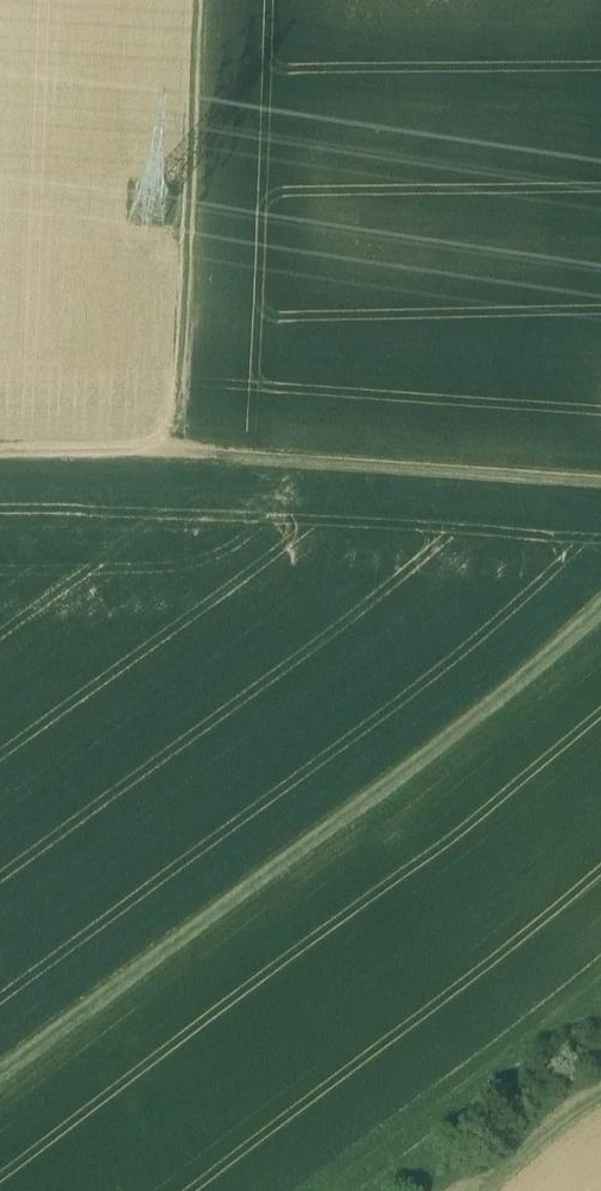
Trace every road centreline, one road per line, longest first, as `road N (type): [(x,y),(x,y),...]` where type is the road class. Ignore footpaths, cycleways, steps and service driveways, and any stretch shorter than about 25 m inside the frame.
road 1 (track): [(600,595),(379,788),(0,1075)]
road 2 (track): [(600,479),(176,450),(0,451)]
road 3 (track): [(176,450),(197,0)]
road 4 (track): [(472,1190),(600,1079)]

